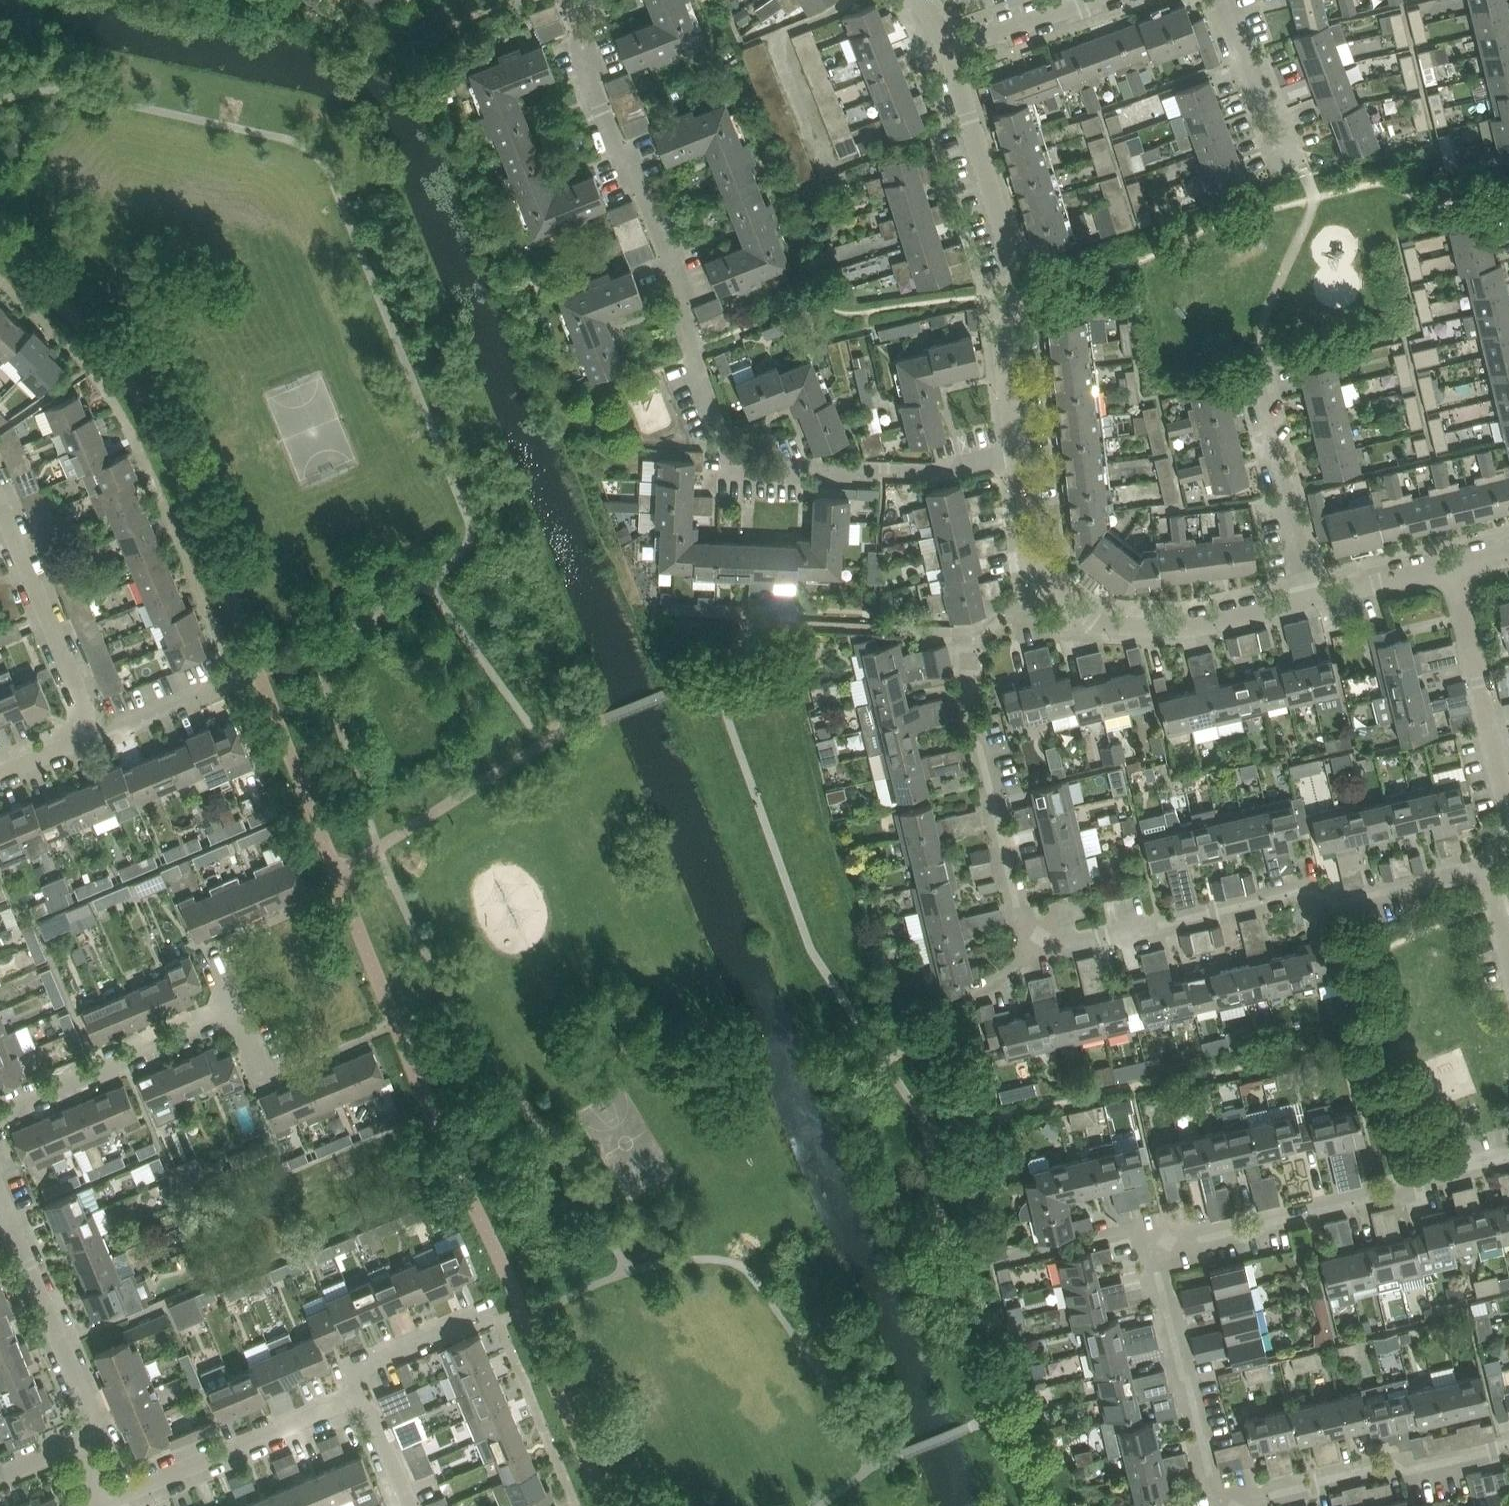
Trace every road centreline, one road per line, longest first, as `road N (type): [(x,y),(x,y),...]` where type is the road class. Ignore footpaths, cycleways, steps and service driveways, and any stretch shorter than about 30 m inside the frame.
road 1 (residential): [(1491,871),(1336,903),(1306,892),(1029,954),(970,720),(969,647),(1050,591)]
road 2 (residential): [(1015,456),(935,472),(734,466),(692,352),(669,251),(587,80),(569,0)]
road 3 (residential): [(1508,1162),(1178,1241),(1158,1261),(1220,1505)]
road 4 (residential): [(1015,456),(1005,336),(1018,270),(951,47)]
road 5 (residential): [(407,1505),(369,1414),(355,1404),(98,1505)]
road 6 (residential): [(1320,593),(1183,623),(1095,617),(1050,591)]
road 7 (residential): [(1238,1505),(1508,1439)]
road 8 (residential): [(84,1440),(93,1418),(0,1204)]
road 9 (residential): [(0,1108),(234,1013)]
road 10 (residential): [(94,735),(0,504)]
road 11 (residential): [(1508,794),(1454,561)]
road 12 (residential): [(1320,593),(1271,374)]
road 13 (residential): [(1303,169),(1238,0)]
road 14 (residential): [(94,735),(235,677)]
road 15 (residential): [(1050,591),(1029,561),(1015,456)]
road 16 (residential): [(951,47),(1083,0)]
road 17 (residential): [(1454,561),(1320,593)]

